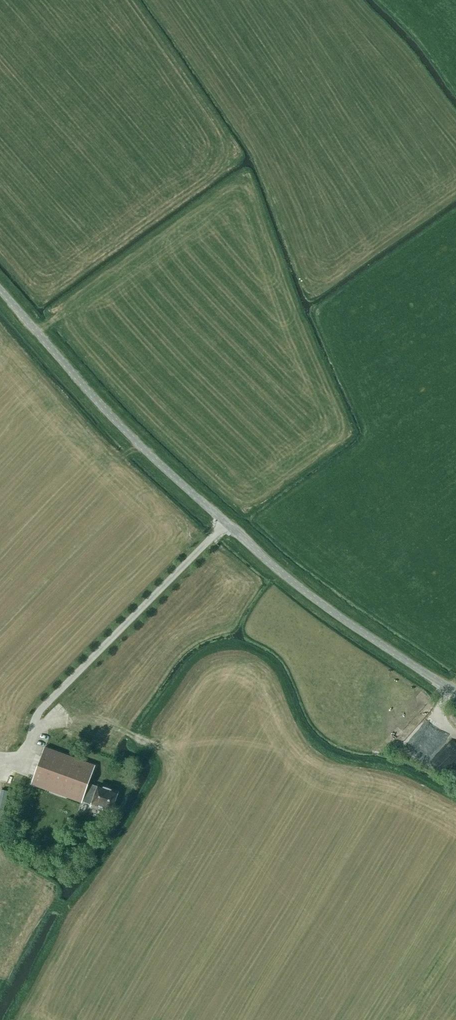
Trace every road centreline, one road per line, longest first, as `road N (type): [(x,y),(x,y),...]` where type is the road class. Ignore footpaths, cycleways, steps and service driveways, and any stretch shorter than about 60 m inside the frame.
road 1 (tertiary): [(455,692),(320,605),(225,525),(151,460),(0,293)]

